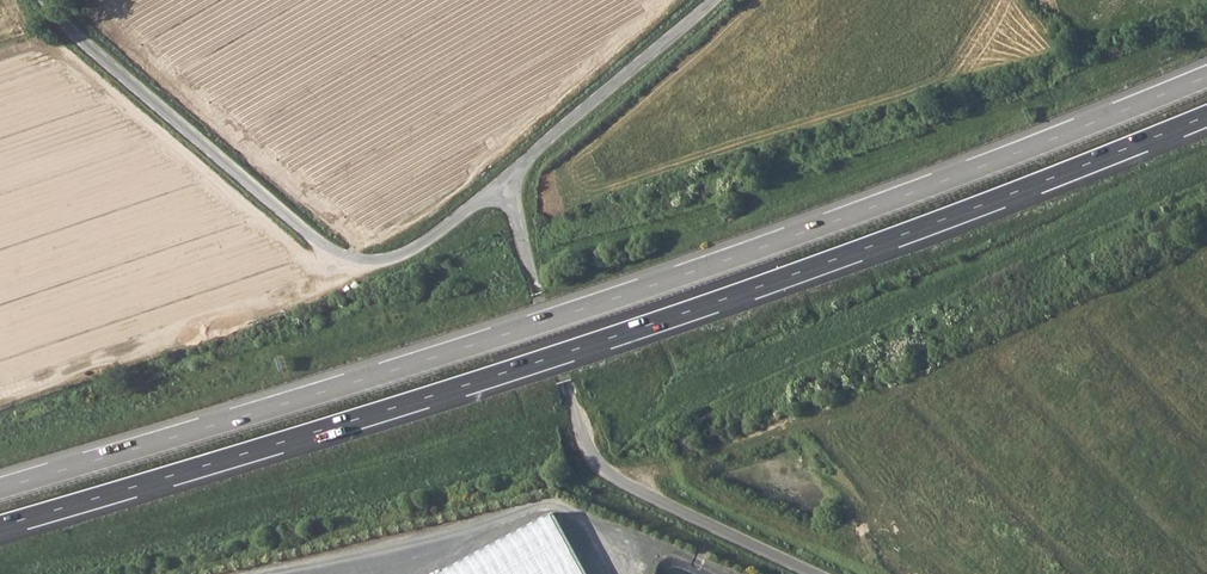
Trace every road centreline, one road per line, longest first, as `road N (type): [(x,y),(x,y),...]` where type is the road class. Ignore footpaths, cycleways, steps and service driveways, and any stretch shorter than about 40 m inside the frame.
road 1 (motorway): [(1206,77),(654,285),(0,489)]
road 2 (motorway): [(0,526),(602,341),(1206,116)]
road 3 (unclassified): [(507,180),(405,255),(346,260),(74,34),(45,0)]
road 4 (unclassified): [(808,573),(601,475),(507,180)]
road 5 (unclassified): [(713,0),(507,180)]

